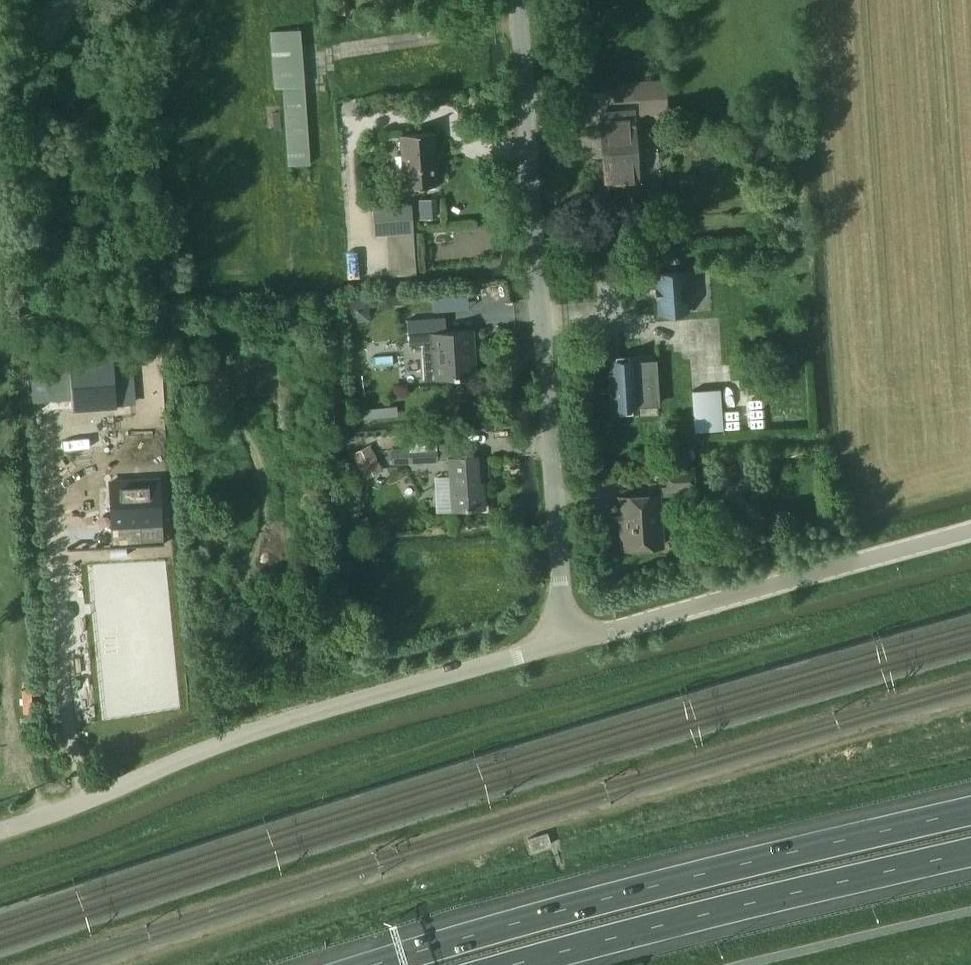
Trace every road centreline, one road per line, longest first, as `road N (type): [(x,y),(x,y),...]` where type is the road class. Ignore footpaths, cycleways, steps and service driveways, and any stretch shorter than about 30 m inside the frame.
road 1 (unclassified): [(560,642),(519,0)]
road 2 (motorway): [(970,809),(522,917),(367,964)]
road 3 (unclassified): [(0,828),(277,722),(560,642)]
road 4 (motorway): [(504,964),(970,850)]
road 5 (unclassified): [(560,642),(970,528)]

